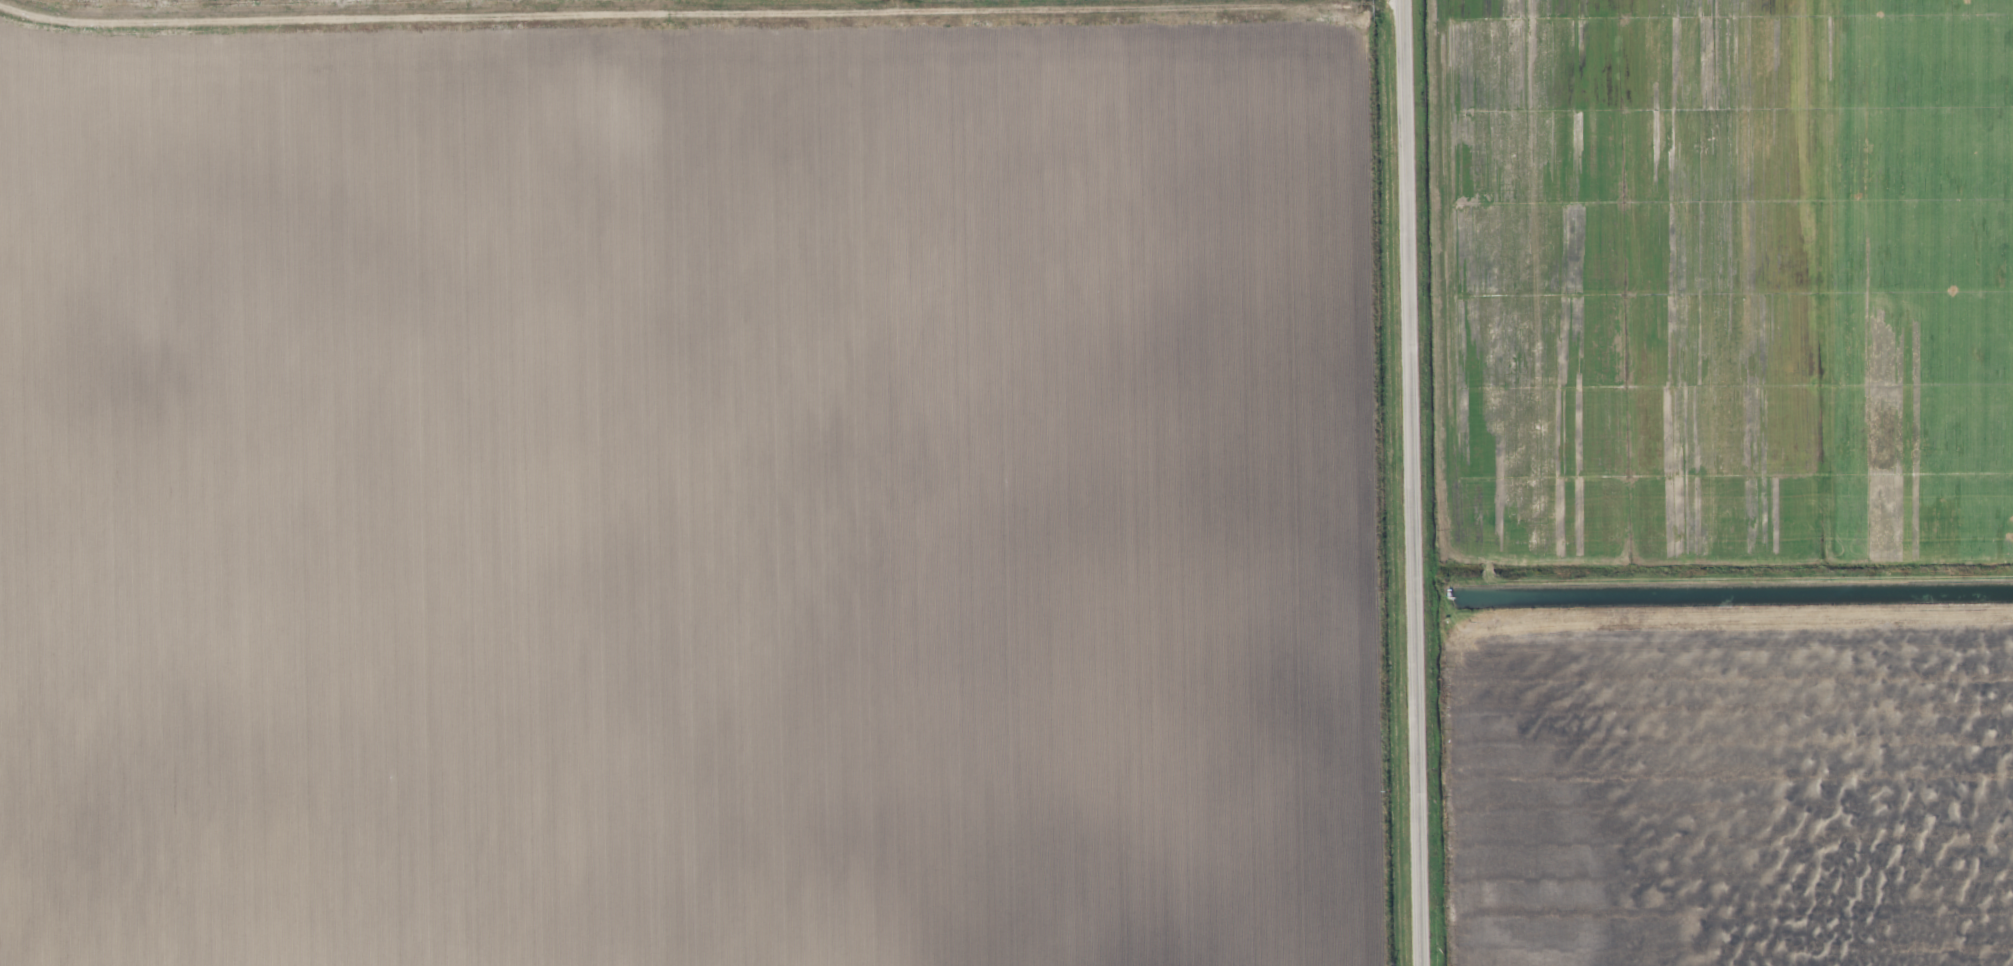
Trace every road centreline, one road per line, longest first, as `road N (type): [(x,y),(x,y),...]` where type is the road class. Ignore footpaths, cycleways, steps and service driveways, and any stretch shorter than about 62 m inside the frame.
road 1 (track): [(0,1),(104,20),(1404,1)]
road 2 (secondary): [(1423,965),(1404,0)]

